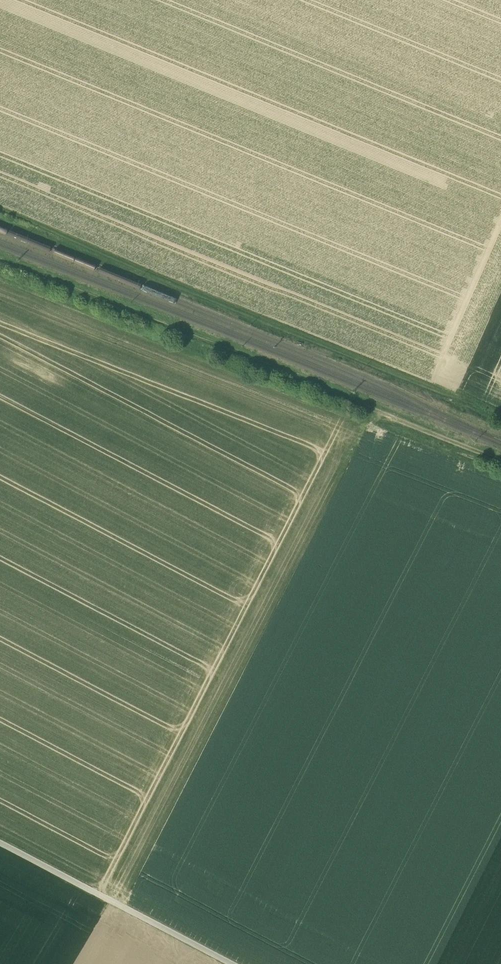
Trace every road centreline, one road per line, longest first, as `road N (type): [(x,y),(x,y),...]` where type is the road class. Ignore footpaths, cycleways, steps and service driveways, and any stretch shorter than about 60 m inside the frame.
road 1 (track): [(0,263),(500,464)]
road 2 (track): [(0,843),(231,963)]

